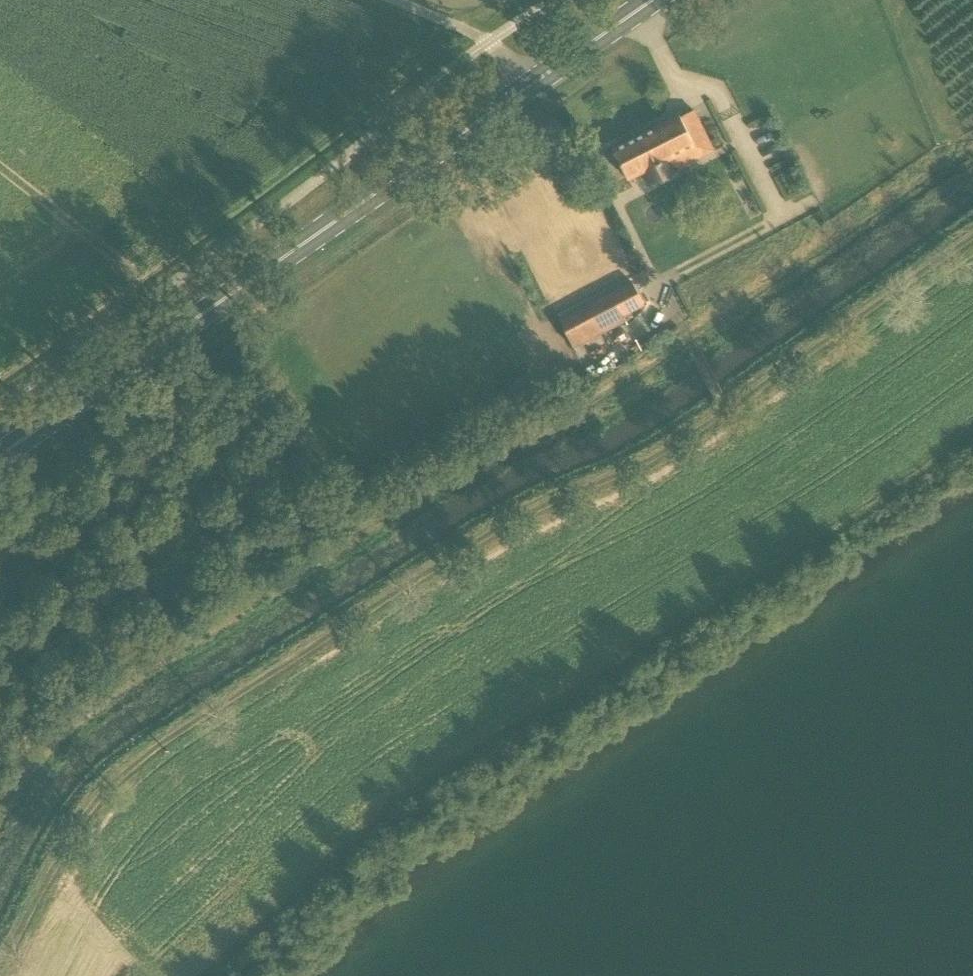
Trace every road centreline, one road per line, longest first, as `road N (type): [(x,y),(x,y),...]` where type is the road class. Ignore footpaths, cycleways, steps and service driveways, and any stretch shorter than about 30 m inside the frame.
road 1 (primary): [(0,455),(531,84)]
road 2 (unclassified): [(531,84),(490,41),(398,0)]
road 3 (primary): [(531,84),(652,0)]

